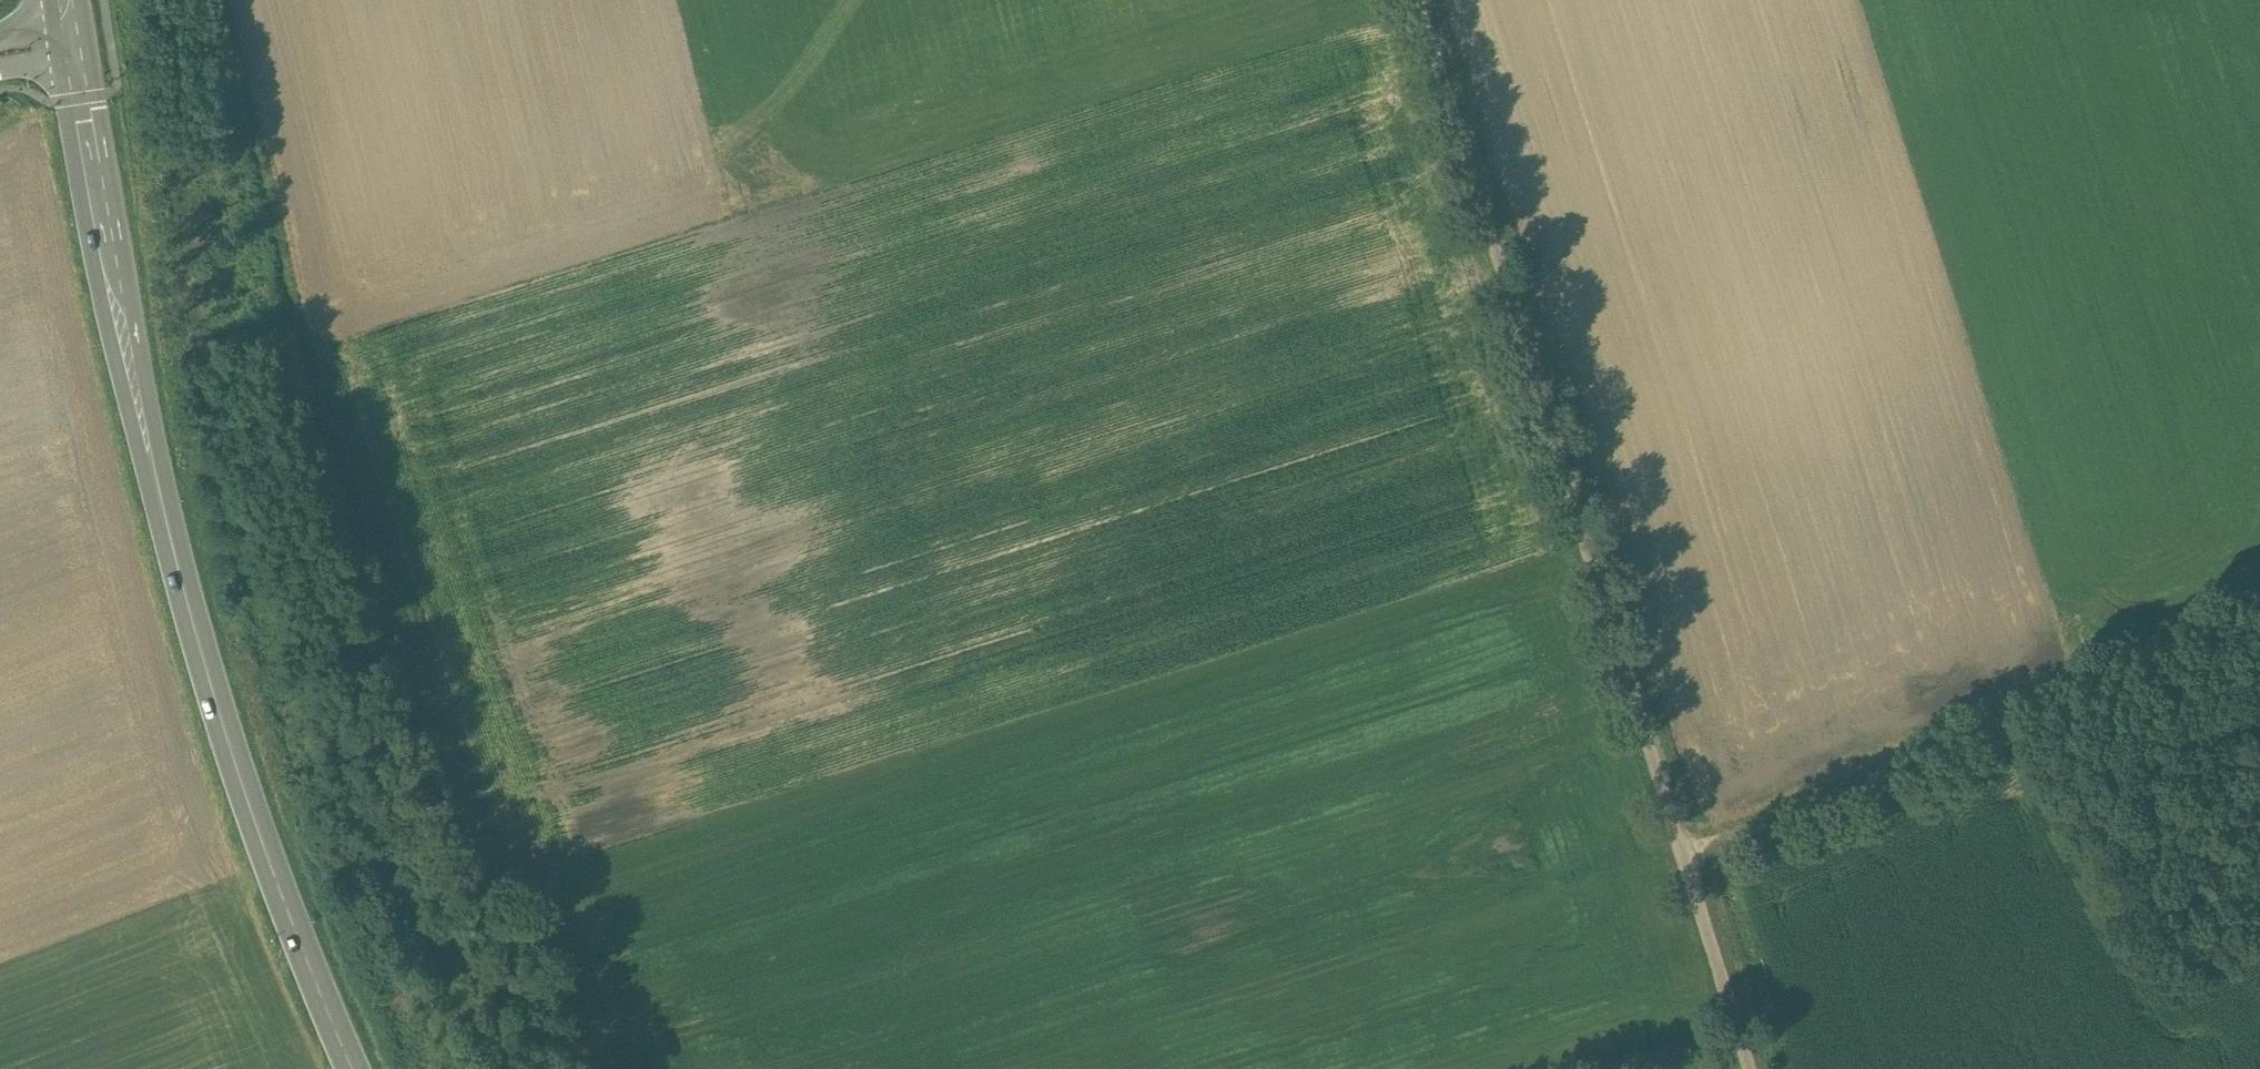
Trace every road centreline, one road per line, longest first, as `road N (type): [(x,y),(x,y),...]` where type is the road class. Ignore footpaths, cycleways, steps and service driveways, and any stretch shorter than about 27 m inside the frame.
road 1 (unclassified): [(1418,0),(1750,1068)]
road 2 (primary): [(74,43),(151,460),(200,649),(259,835),(351,1068)]
road 3 (track): [(1684,856),(2259,604)]

